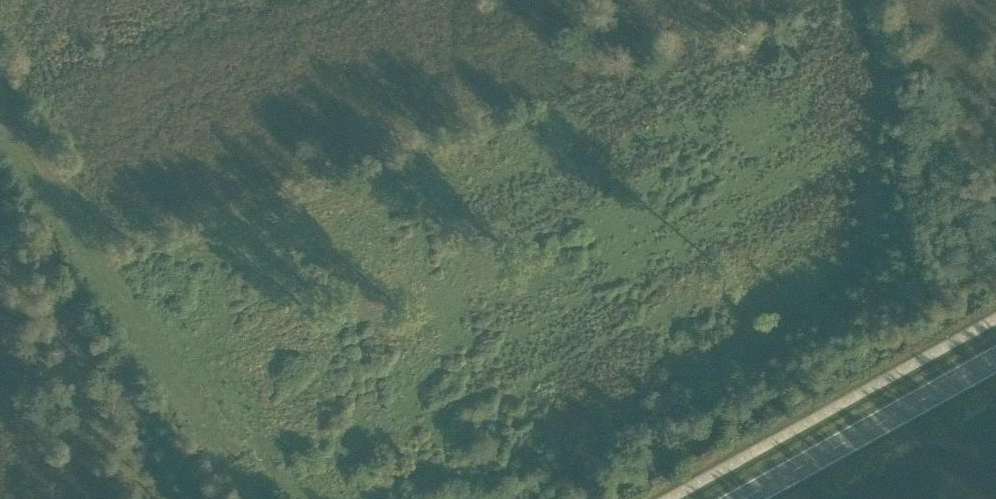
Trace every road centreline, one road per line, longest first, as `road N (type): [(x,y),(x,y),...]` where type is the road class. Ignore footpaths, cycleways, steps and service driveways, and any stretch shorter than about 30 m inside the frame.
road 1 (secondary): [(741,498),(995,359)]

